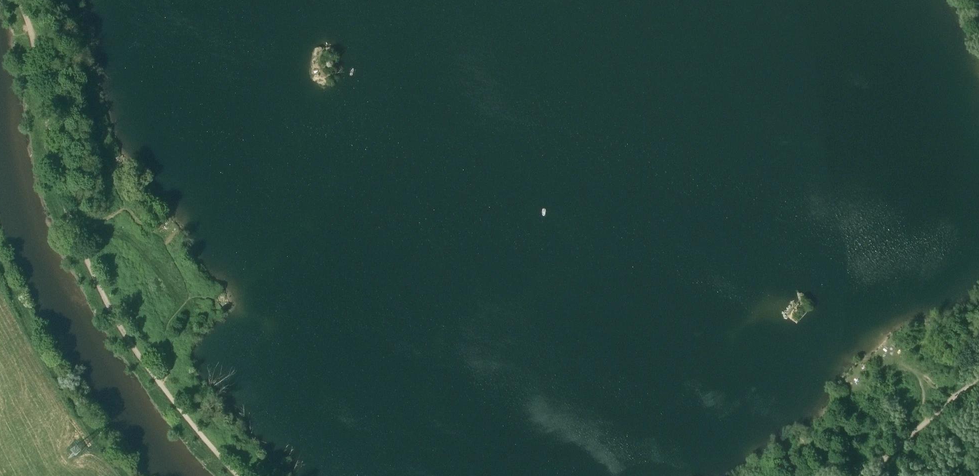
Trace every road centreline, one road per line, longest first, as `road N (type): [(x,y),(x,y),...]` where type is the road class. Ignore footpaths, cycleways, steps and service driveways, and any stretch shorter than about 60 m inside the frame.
road 1 (track): [(22,0),(39,43),(56,171),(86,260),(132,344),(238,475)]
road 2 (track): [(0,267),(38,347),(125,475)]
road 3 (track): [(876,475),(978,389)]

